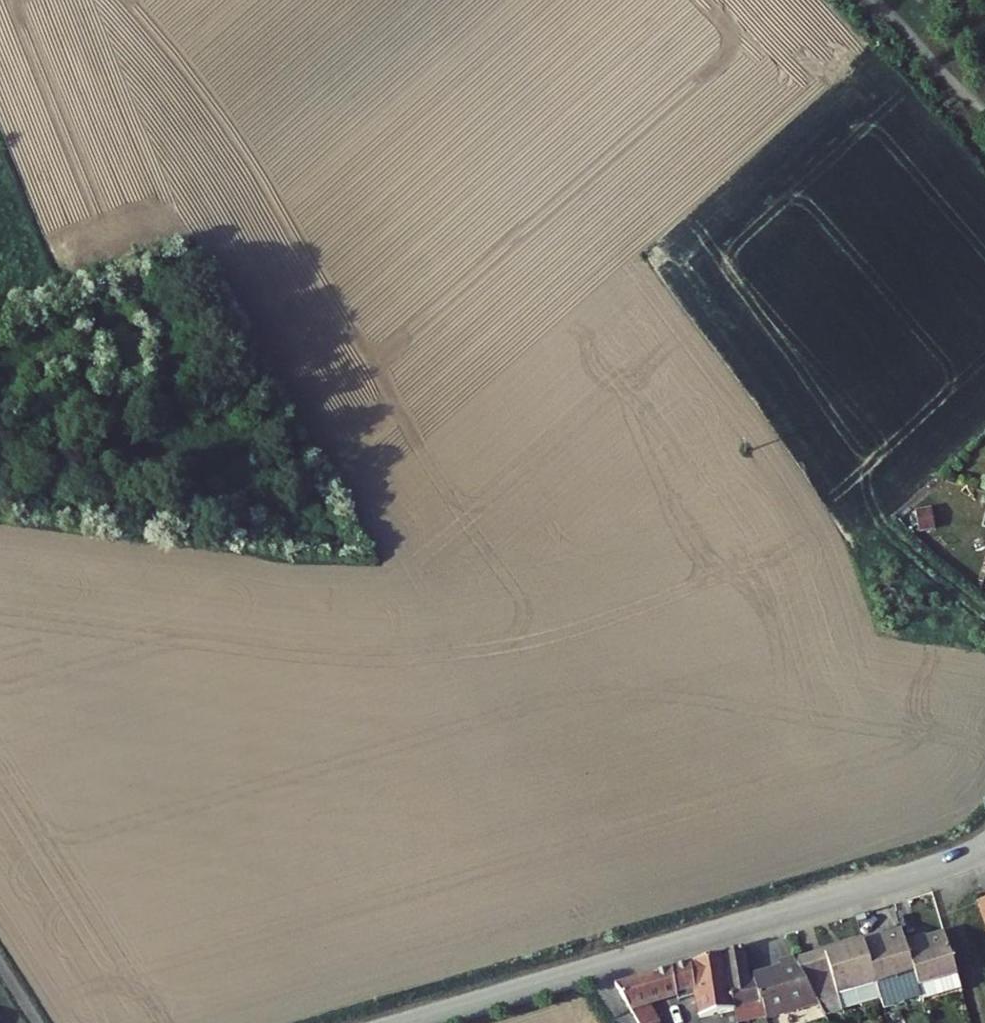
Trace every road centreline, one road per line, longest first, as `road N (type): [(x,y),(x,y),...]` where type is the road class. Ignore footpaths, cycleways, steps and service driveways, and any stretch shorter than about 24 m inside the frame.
road 1 (residential): [(984,846),(407,1022)]
road 2 (track): [(879,0),(984,111)]

